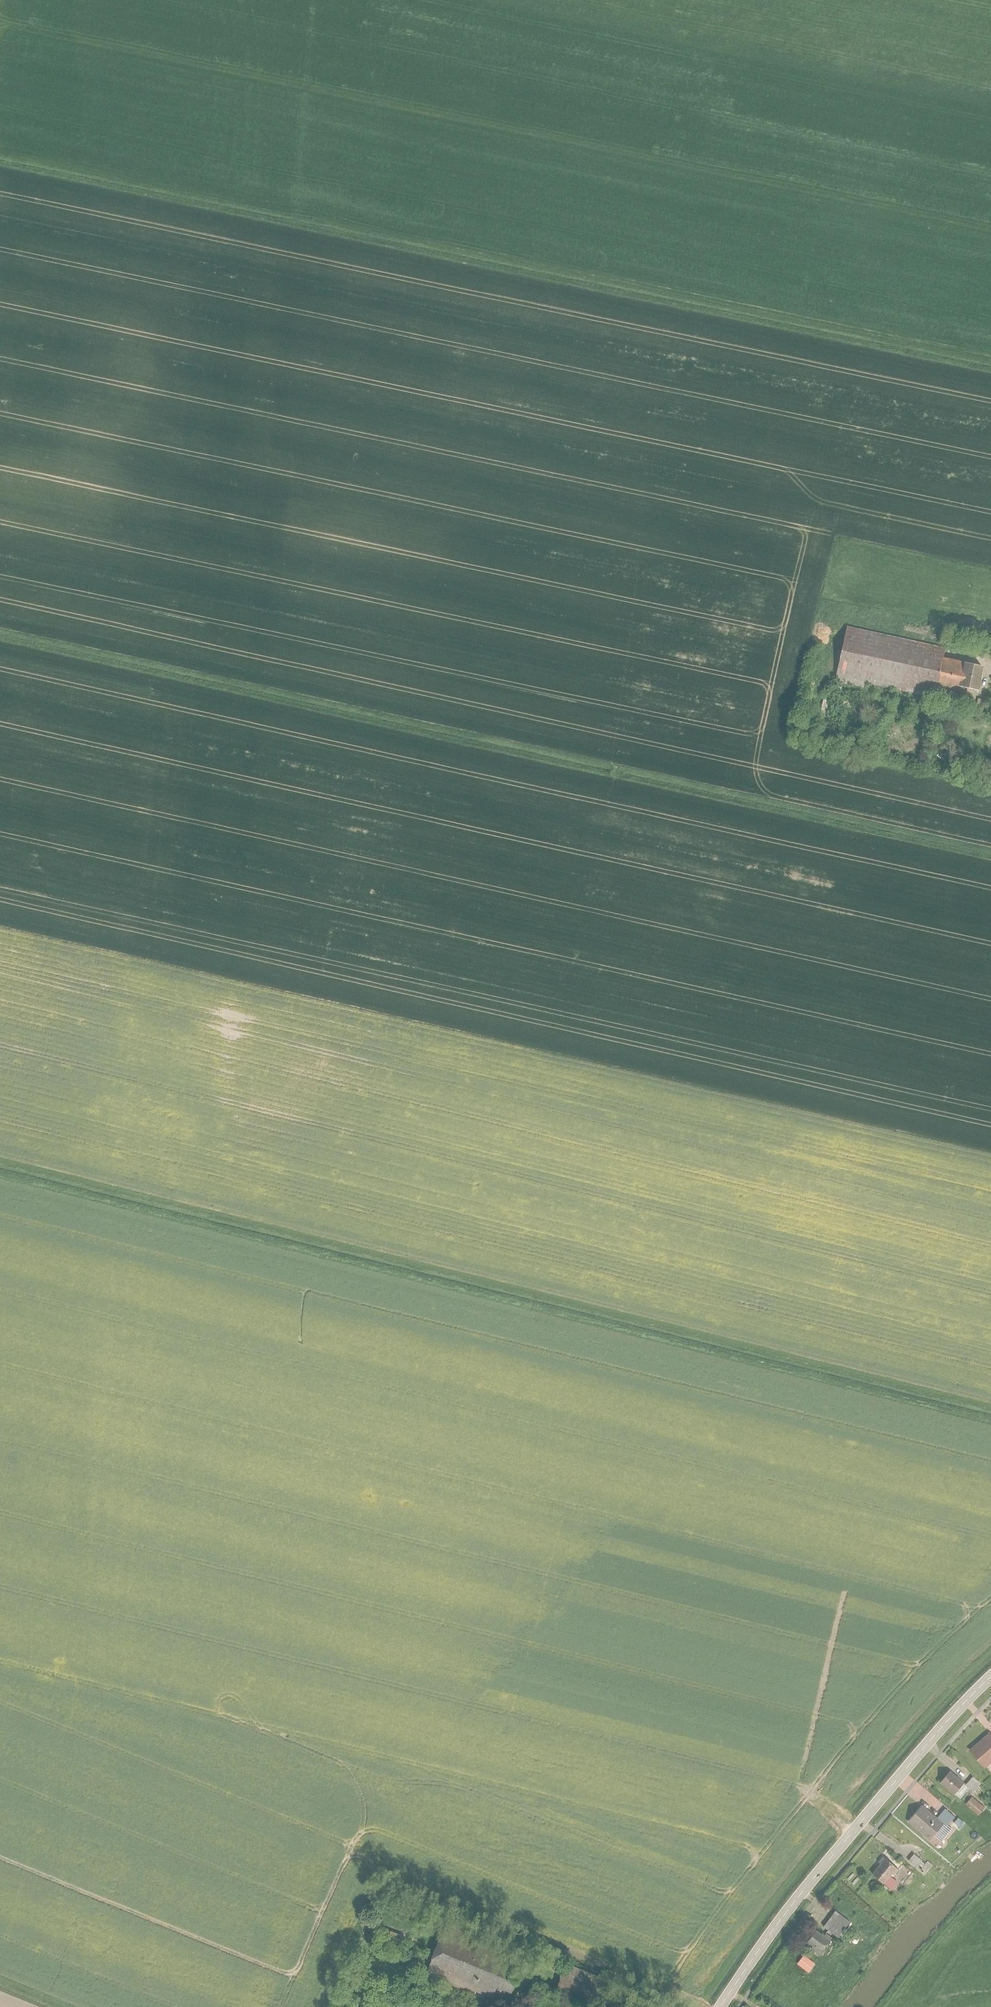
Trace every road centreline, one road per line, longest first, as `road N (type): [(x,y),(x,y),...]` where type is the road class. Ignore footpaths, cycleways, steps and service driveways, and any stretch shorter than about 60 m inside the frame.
road 1 (secondary): [(720,2006),(807,1885),(990,1677)]
road 2 (track): [(721,2006),(379,1872)]

